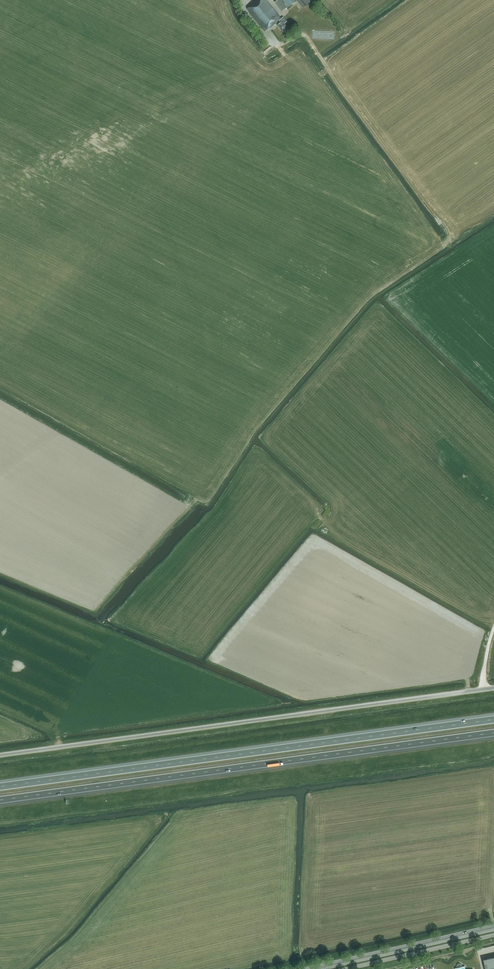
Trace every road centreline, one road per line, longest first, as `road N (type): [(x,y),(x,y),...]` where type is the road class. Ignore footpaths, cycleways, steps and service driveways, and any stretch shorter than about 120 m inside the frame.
road 1 (tertiary): [(0,757),(493,688)]
road 2 (motorway): [(493,719),(0,787)]
road 3 (motorway): [(0,800),(493,733)]
road 4 (secondary): [(312,968),(493,928)]

